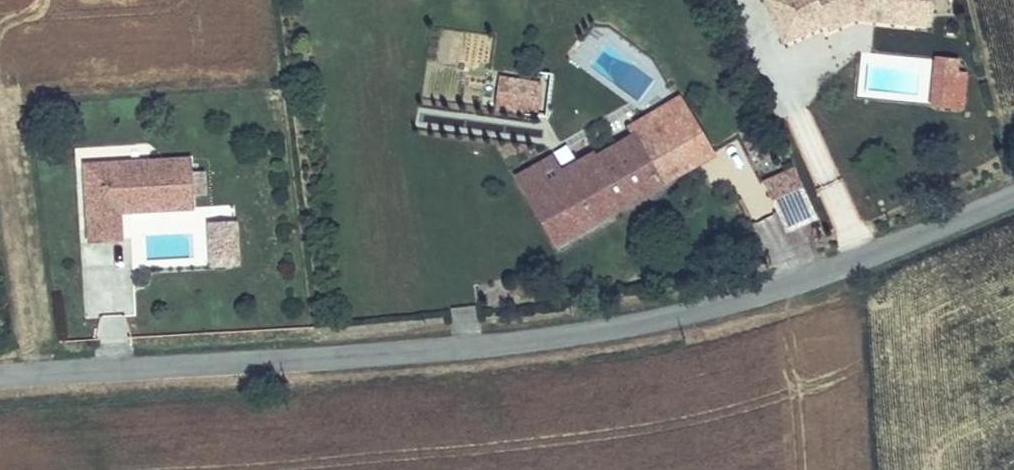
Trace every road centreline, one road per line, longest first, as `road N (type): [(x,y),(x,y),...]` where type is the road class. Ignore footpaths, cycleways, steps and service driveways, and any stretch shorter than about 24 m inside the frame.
road 1 (tertiary): [(1013,200),(772,292),(531,340),(0,374)]

